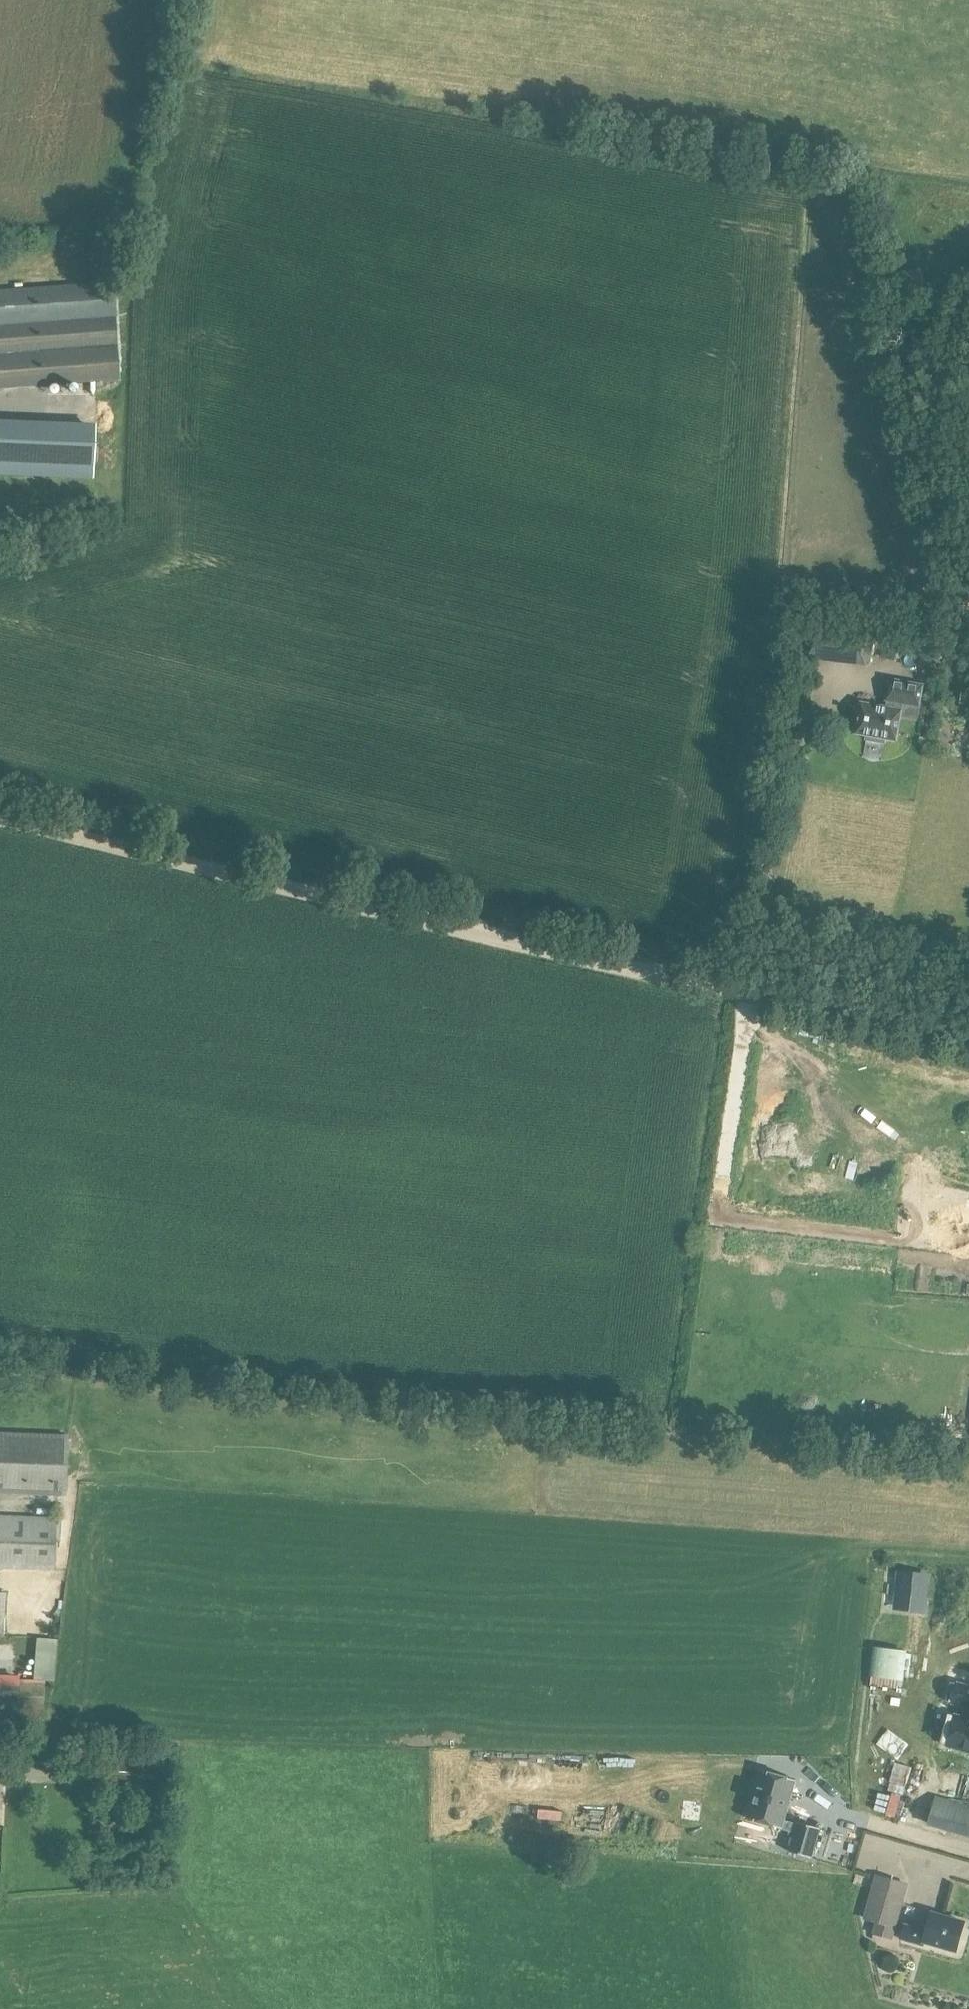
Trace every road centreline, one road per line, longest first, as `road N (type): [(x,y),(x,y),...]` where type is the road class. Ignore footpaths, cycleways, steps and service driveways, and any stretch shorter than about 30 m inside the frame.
road 1 (track): [(968,1039),(0,818)]

